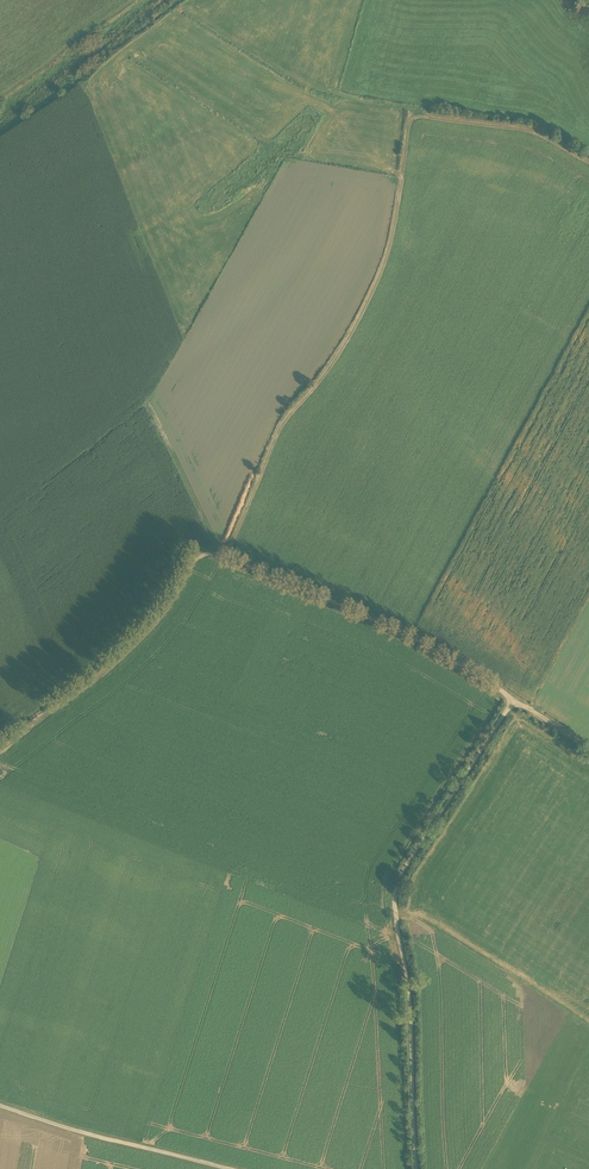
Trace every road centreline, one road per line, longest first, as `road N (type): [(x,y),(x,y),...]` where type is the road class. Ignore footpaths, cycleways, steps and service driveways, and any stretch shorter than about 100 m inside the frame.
road 1 (track): [(588,162),(527,132),(413,119),(394,237),(338,366),(284,426),(226,557)]
road 2 (unclassified): [(417,1168),(410,1003),(395,895),(513,702)]
road 3 (track): [(588,749),(443,658),(226,557)]
road 4 (track): [(226,557),(193,561),(108,667),(0,750)]
road 5 (unclassified): [(230,1168),(0,1106)]
road 6 (track): [(222,555),(150,404)]
road 7 (track): [(123,0),(0,88)]

